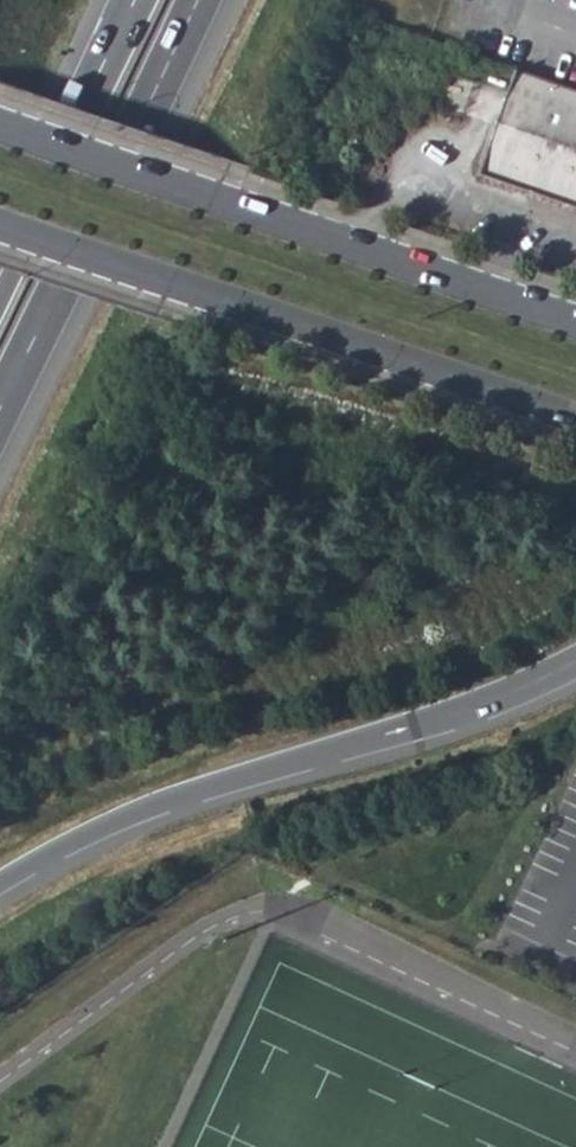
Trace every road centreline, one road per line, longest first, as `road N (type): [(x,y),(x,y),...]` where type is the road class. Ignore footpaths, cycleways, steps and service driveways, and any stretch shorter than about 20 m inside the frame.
road 1 (trunk): [(0,885),(59,848),(171,799),(495,702),(575,661)]
road 2 (tertiary): [(575,320),(0,119)]
road 3 (tertiary): [(0,225),(575,421)]
road 4 (trunk): [(0,403),(197,0)]
road 5 (trunk): [(135,0),(0,272)]

